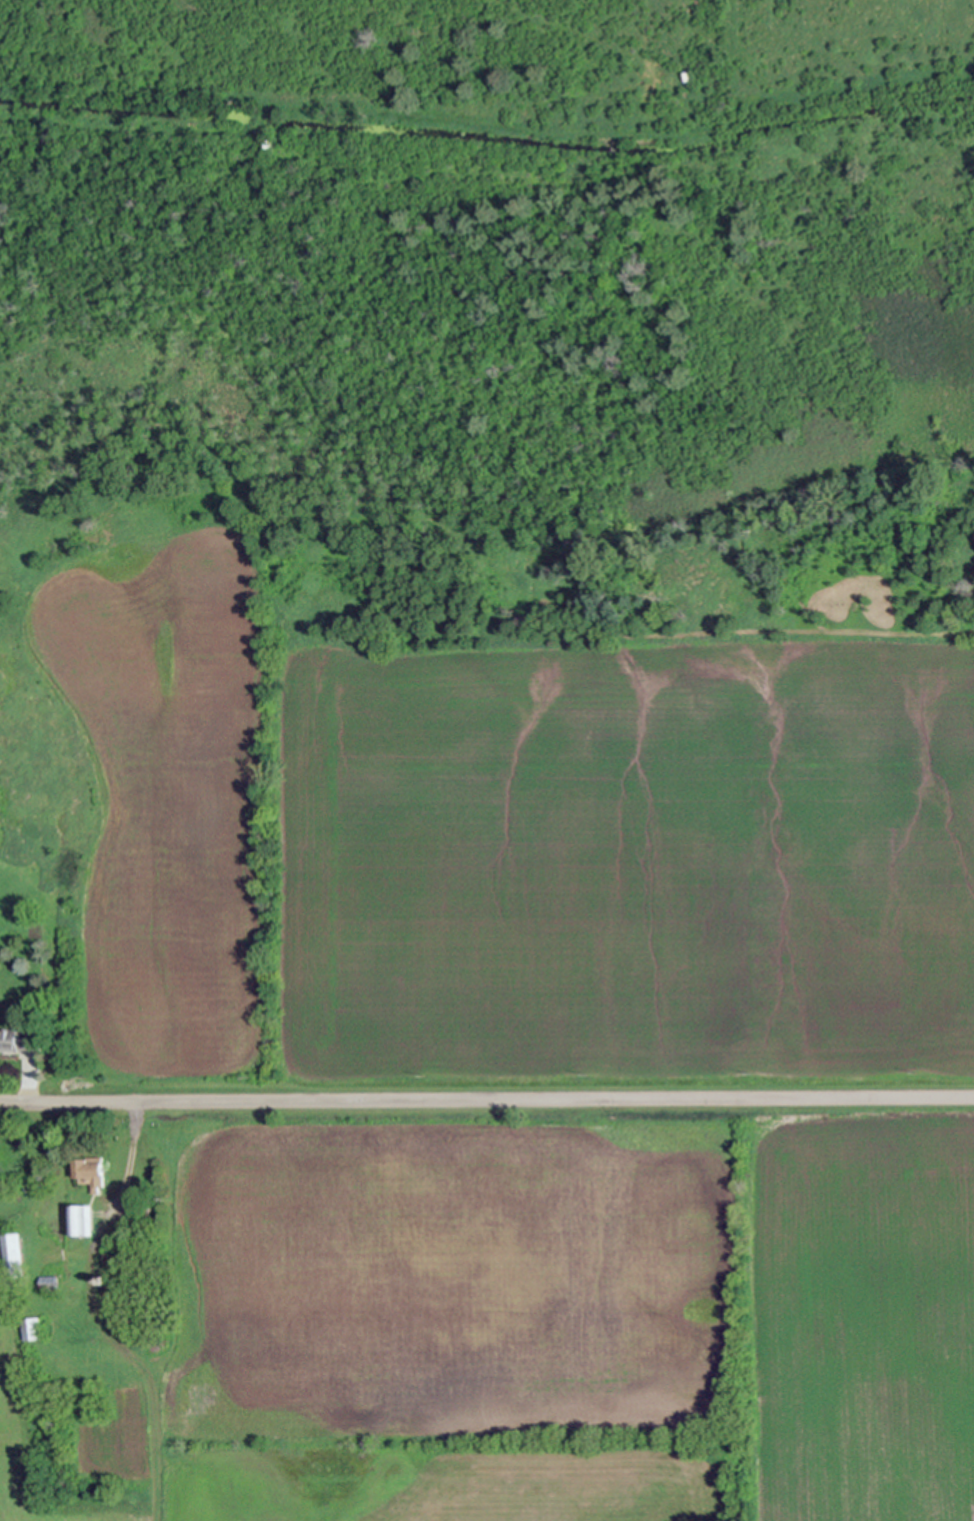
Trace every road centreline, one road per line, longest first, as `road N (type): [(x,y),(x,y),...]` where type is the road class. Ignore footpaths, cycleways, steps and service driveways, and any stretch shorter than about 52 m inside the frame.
road 1 (residential): [(973,1100),(0,1106)]

